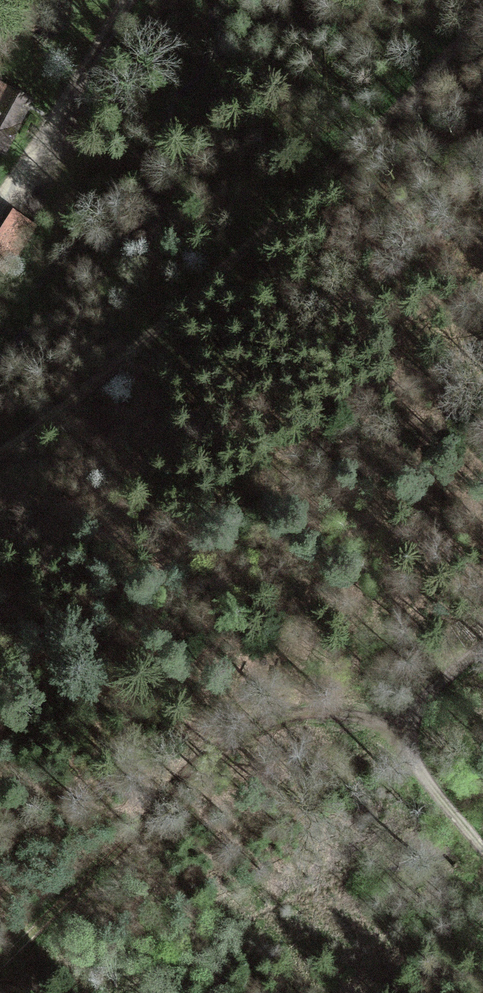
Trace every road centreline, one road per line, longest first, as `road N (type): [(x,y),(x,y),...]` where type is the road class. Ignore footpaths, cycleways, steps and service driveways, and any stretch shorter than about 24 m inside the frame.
road 1 (track): [(0,454),(171,322),(482,17)]
road 2 (track): [(404,738),(352,726),(238,744),(0,961)]
road 3 (track): [(482,856),(412,761),(404,738),(436,692),(482,652)]
road 4 (track): [(128,0),(0,199)]

